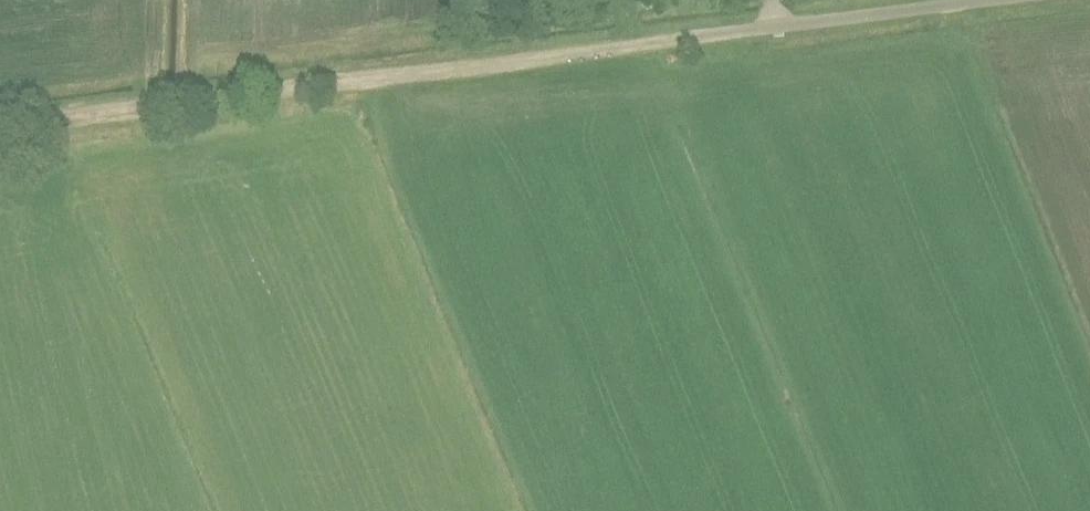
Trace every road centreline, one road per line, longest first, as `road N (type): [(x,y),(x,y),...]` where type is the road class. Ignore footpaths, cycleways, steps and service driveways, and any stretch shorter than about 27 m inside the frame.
road 1 (track): [(0,131),(690,39)]
road 2 (unclassified): [(690,39),(1006,0)]

